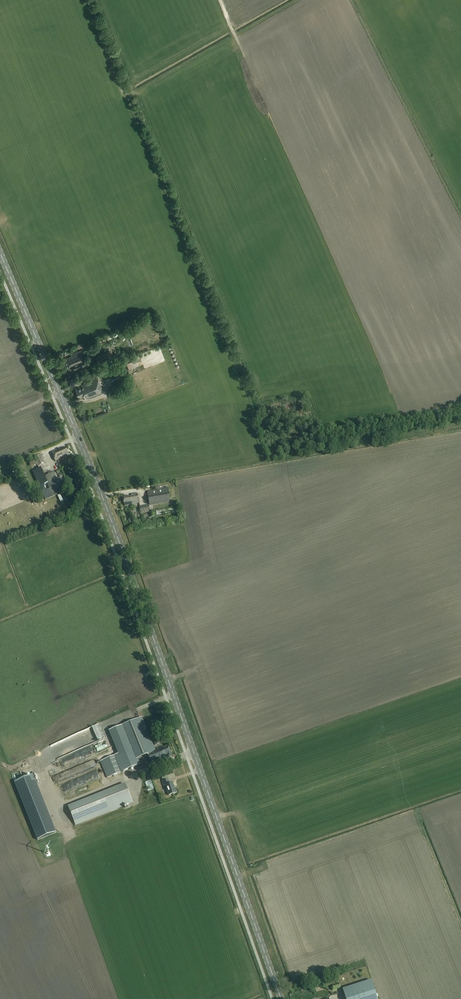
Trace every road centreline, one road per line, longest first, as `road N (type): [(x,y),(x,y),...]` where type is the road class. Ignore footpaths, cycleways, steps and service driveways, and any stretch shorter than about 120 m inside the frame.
road 1 (primary): [(281,998),(99,489),(0,253)]

